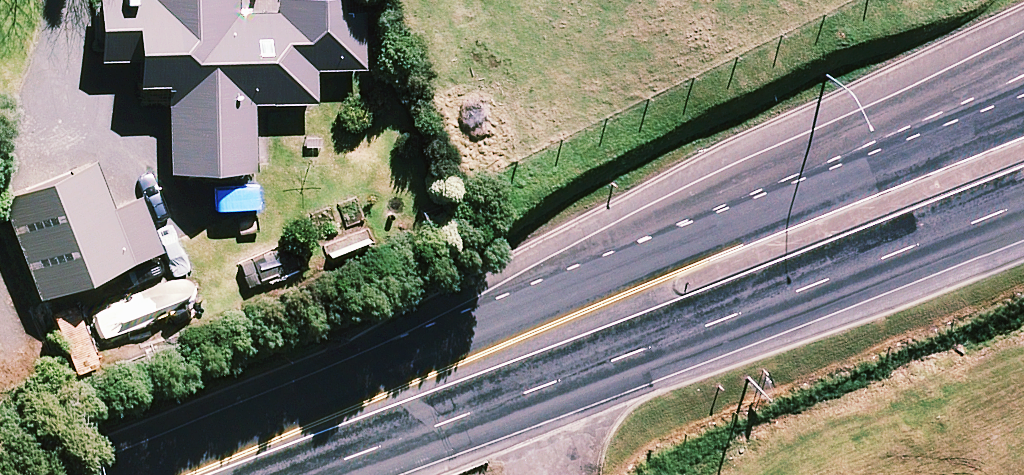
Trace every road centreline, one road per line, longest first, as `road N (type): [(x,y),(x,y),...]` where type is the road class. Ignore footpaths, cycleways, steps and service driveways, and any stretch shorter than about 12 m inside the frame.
road 1 (trunk): [(1023,201),(697,330),(295,439)]
road 2 (trunk): [(295,439),(685,233)]
road 3 (trunk): [(685,233),(1023,55)]
road 4 (trunk): [(685,233),(1023,99)]

